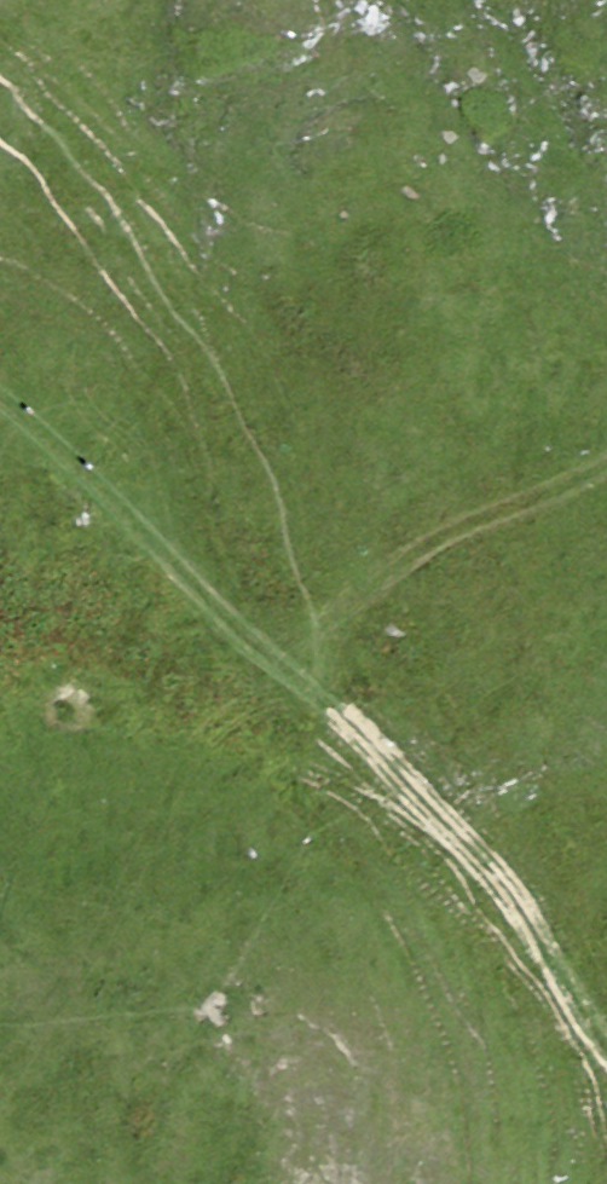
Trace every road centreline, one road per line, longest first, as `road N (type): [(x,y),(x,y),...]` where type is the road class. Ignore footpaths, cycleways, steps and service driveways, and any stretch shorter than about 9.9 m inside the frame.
road 1 (track): [(606,1052),(470,834),(328,703)]
road 2 (track): [(328,703),(0,413)]
road 3 (track): [(328,703),(337,614),(606,452)]

